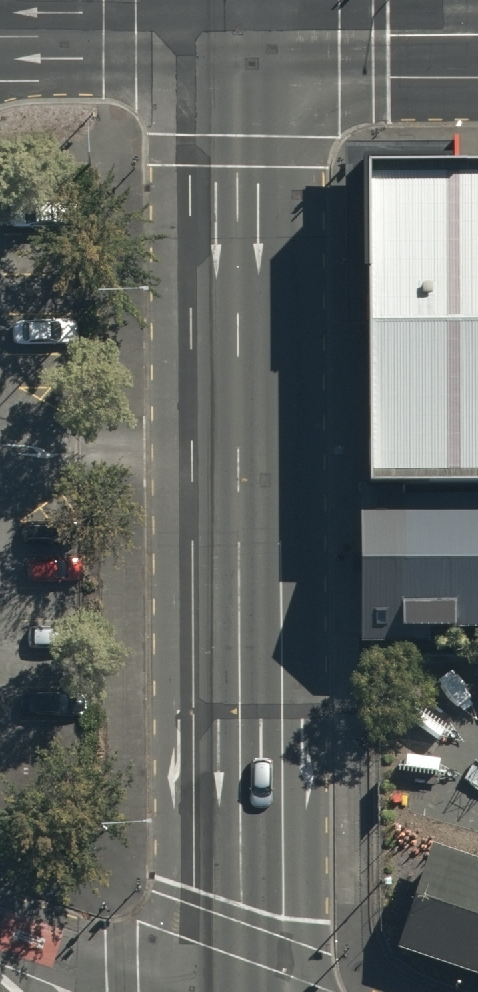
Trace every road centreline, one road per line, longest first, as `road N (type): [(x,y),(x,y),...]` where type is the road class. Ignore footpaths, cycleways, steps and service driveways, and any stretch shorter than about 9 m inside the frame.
road 1 (secondary): [(239,36),(243,991)]
road 2 (secondary): [(239,36),(0,36)]
road 3 (secondary): [(477,35),(239,36)]
road 4 (tertiary): [(125,991),(0,943)]

